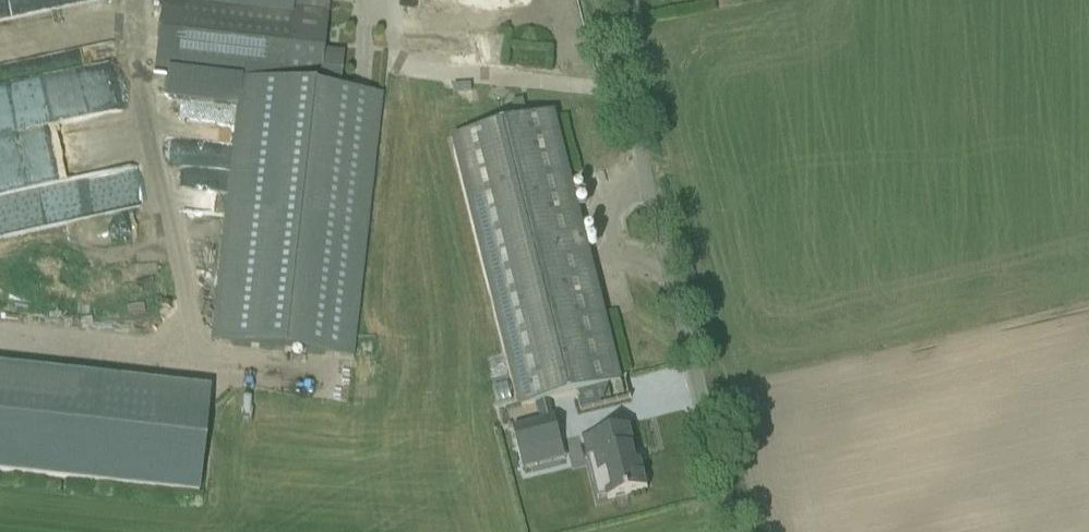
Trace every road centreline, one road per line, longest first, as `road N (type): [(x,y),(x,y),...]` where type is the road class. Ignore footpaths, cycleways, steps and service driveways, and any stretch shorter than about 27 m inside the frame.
road 1 (unclassified): [(732,531),(598,0)]

